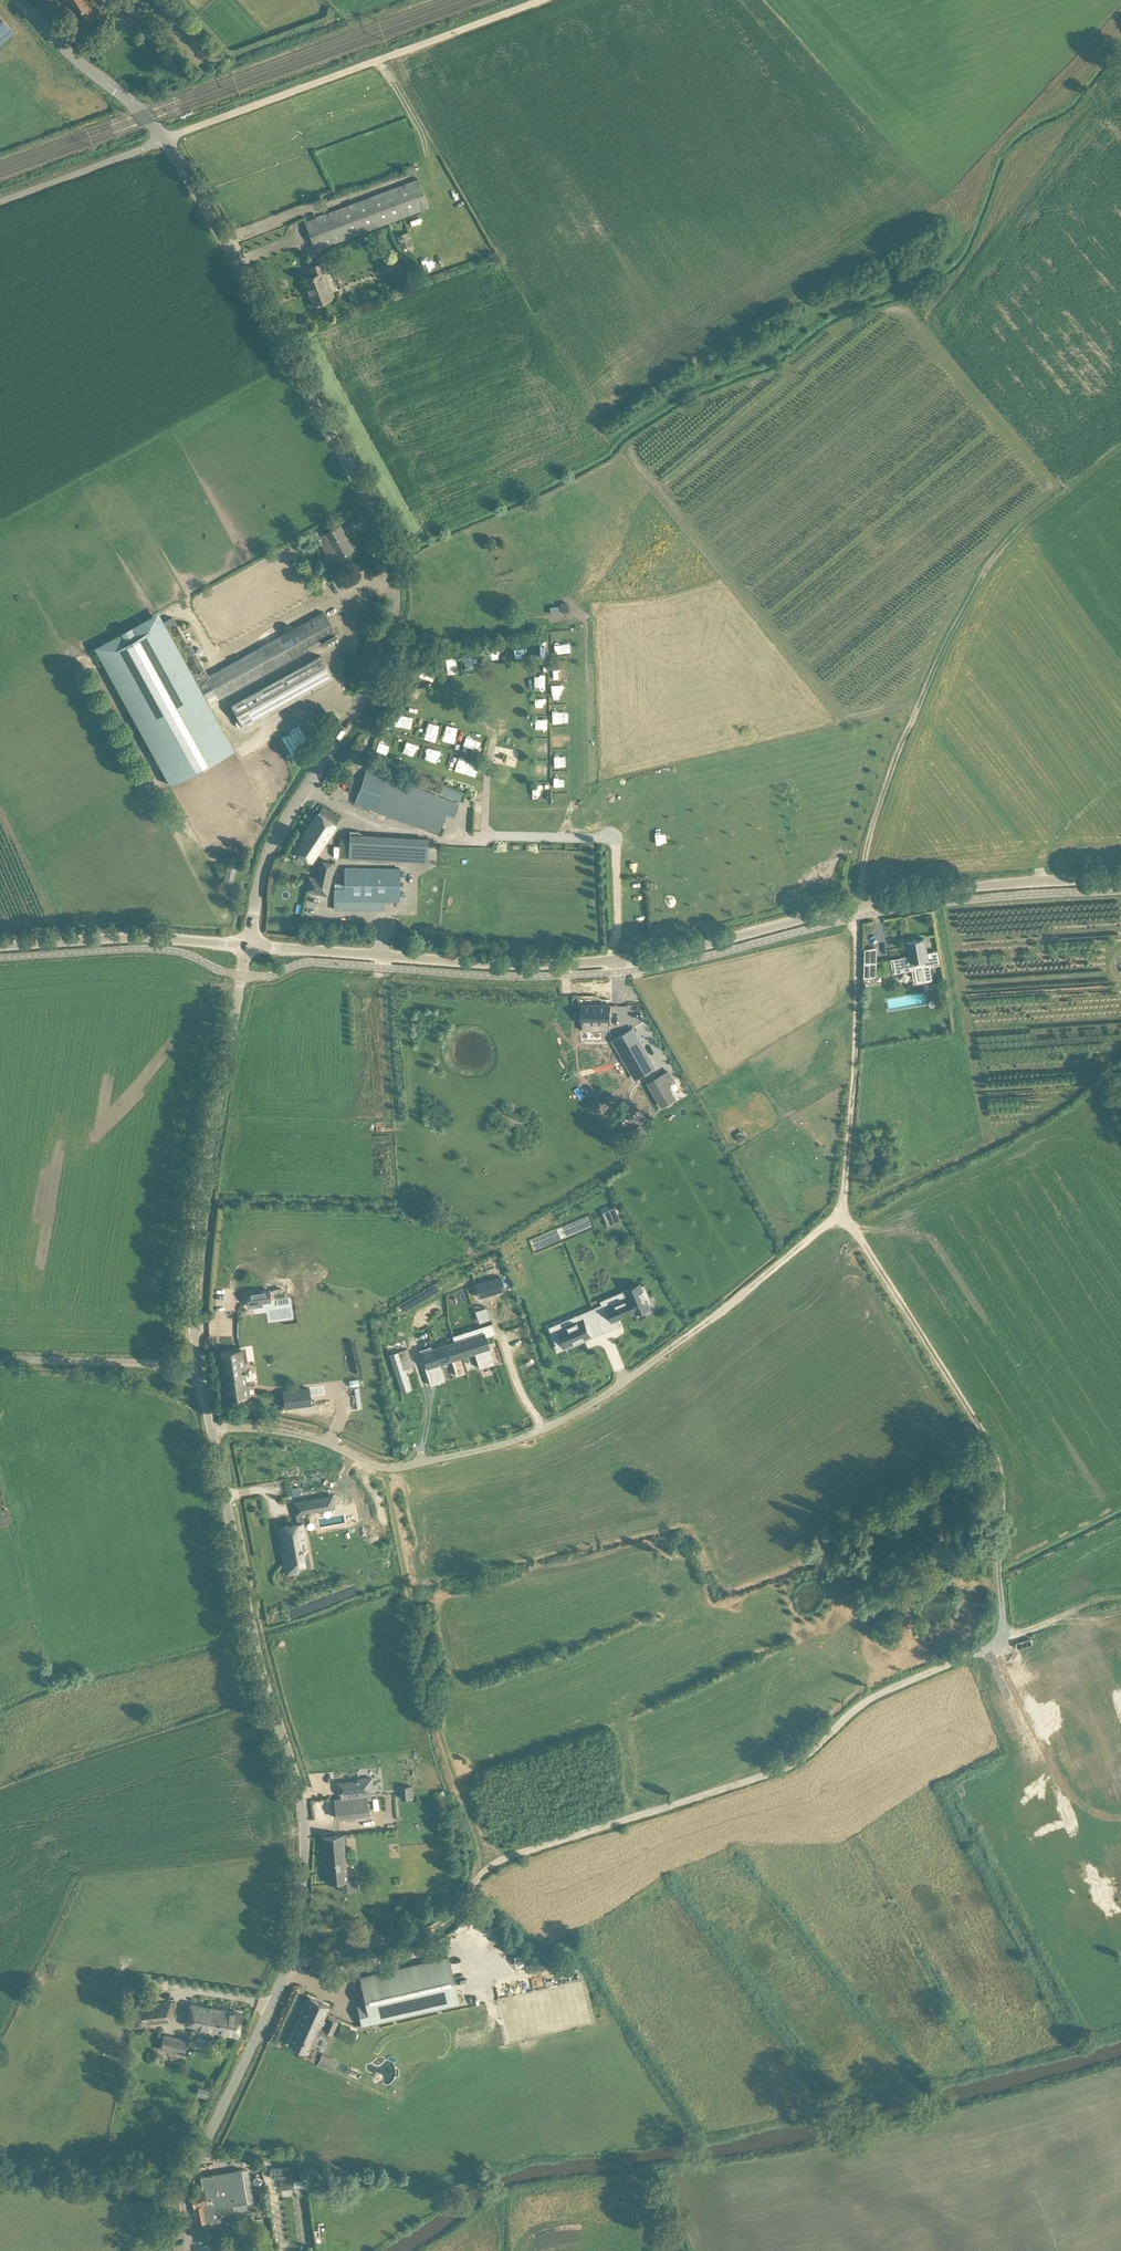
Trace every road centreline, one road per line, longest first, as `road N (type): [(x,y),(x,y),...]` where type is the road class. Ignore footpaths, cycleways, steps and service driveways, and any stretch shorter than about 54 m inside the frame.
road 1 (unclassified): [(249,944),(271,849),(384,666),(397,573),(382,524),(167,138)]
road 2 (unclassified): [(249,944),(518,964),(617,961),(929,891),(1120,877)]
road 3 (unclassified): [(192,2250),(187,2180),(287,1966),(306,1839),(211,1426)]
road 4 (track): [(1005,1636),(874,1695),(769,1772),(485,1861)]
road 5 (track): [(857,905),(898,742),(1009,540),(1120,456)]
road 6 (residential): [(692,1332),(549,1426),(391,1469),(305,1437),(211,1426)]
road 7 (track): [(845,1211),(984,1437),(1005,1636)]
road 8 (unclassified): [(200,1367),(192,1308),(205,1171),(249,944)]
road 9 (track): [(555,0),(167,138)]
road 10 (track): [(485,1861),(434,1675),(391,1469)]
road 11 (track): [(1120,1063),(1023,1125),(845,1211)]
road 12 (track): [(857,905),(861,996),(845,1211)]
road 13 (unclassified): [(0,946),(129,937),(249,944)]
road 14 (track): [(485,1861),(461,1914),(287,1966)]
road 15 (unclassified): [(167,138),(20,0)]
road 16 (unclassified): [(0,1360),(200,1367)]
road 17 (track): [(845,1211),(692,1332)]
road 18 (track): [(187,2180),(161,2178),(142,2188),(0,2176)]
road 19 (unclassified): [(0,200),(167,138)]
road 20 (track): [(1005,1636),(1018,1639),(1102,1602),(1120,1603)]

